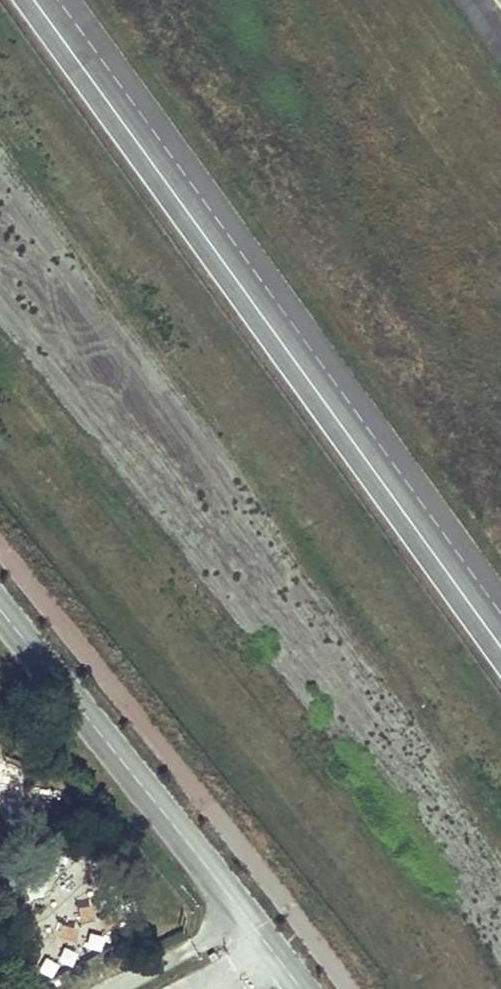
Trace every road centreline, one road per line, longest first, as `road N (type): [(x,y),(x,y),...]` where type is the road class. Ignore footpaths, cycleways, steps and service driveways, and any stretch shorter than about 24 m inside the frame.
road 1 (unclassified): [(0,609),(299,988)]

